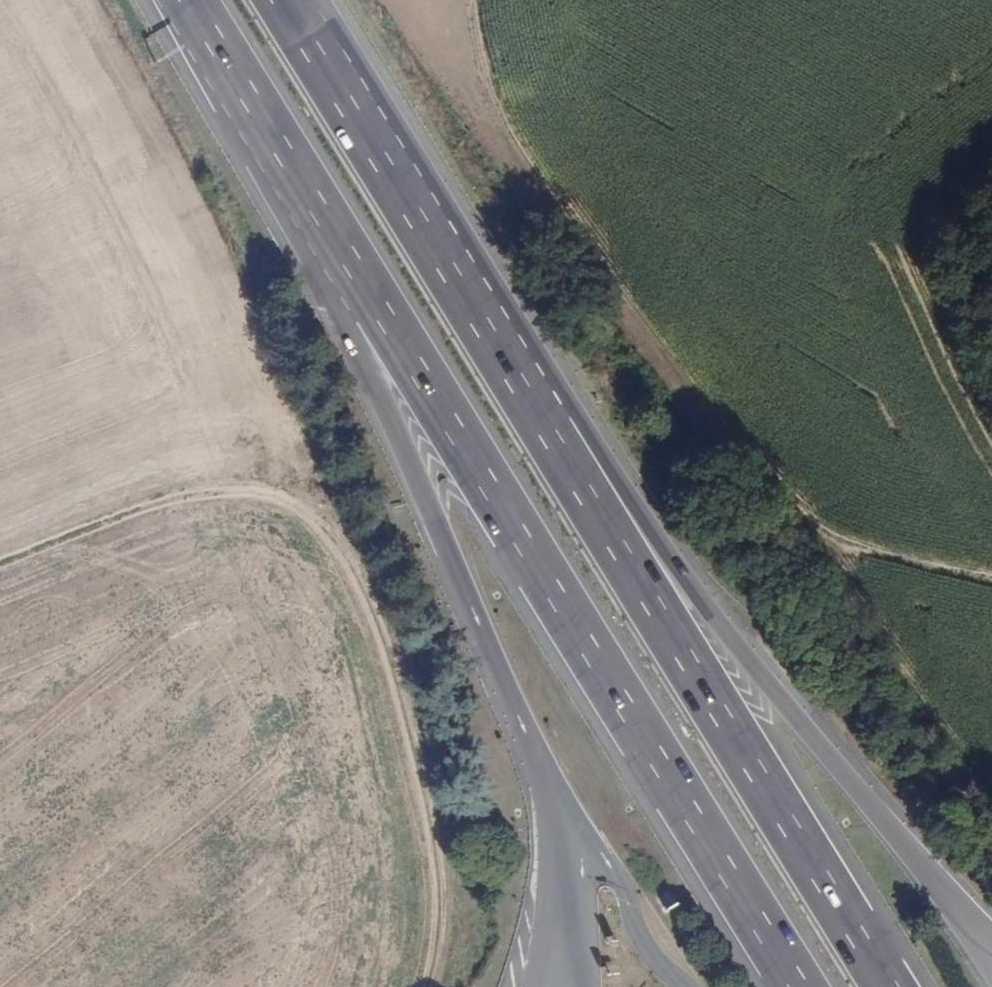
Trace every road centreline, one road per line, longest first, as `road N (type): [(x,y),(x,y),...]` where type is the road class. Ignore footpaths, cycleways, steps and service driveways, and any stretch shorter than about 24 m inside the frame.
road 1 (motorway): [(316,217),(796,986)]
road 2 (motorway): [(988,938),(939,865),(739,641),(599,445),(448,268)]
road 3 (motorway): [(893,986),(448,268)]
road 4 (track): [(0,569),(240,482),(302,500),(335,535),(397,681),(439,858),(431,986)]
road 5 (track): [(991,588),(923,573),(850,542),(737,448),(491,137),(457,41),(463,0)]
road 6 (motorway): [(316,217),(363,360),(509,651),(558,801)]
road 7 (motorway): [(448,268),(280,0)]
road 8 (motorway): [(180,0),(316,217)]

